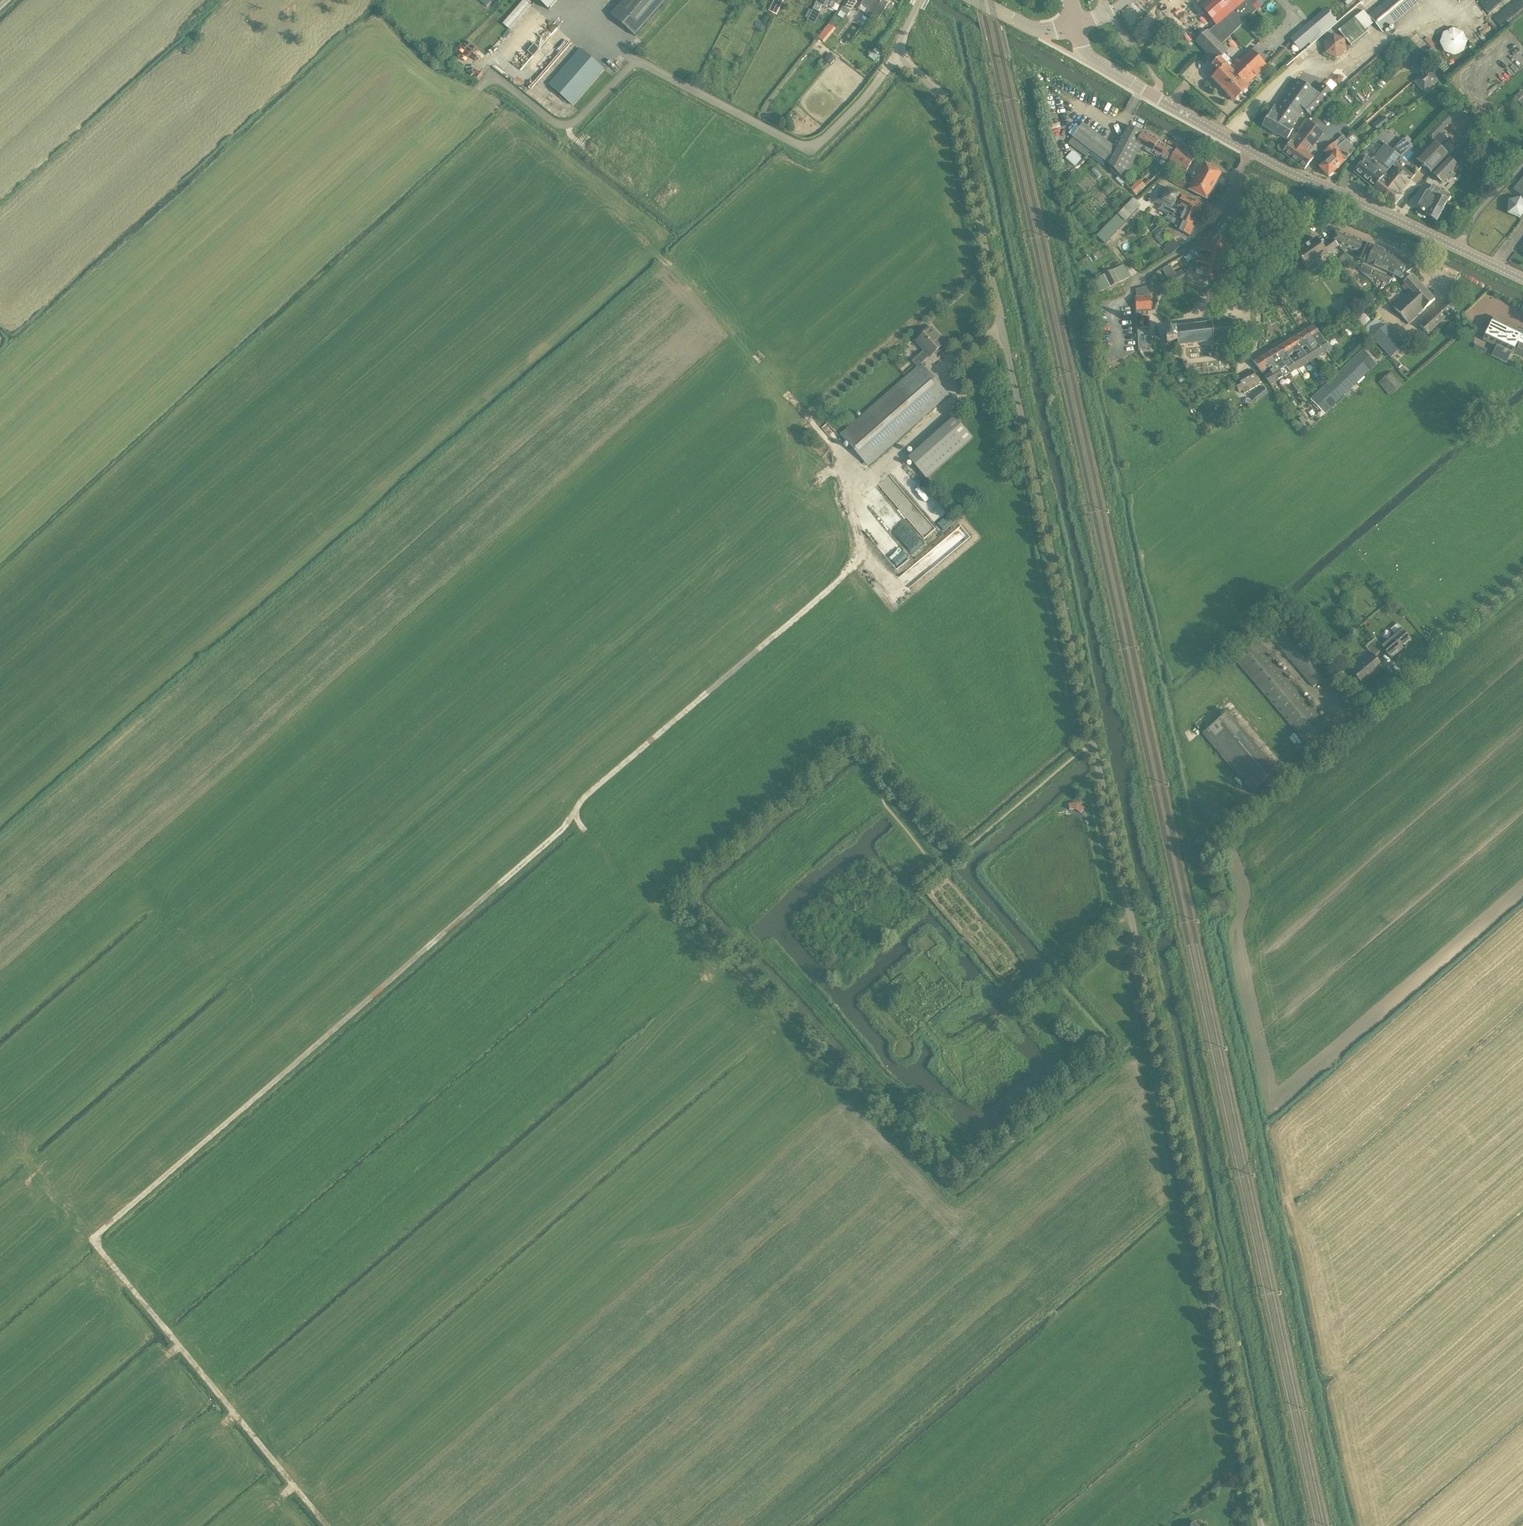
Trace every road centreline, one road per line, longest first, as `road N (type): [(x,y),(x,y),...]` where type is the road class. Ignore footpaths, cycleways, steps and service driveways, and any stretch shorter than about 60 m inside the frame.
road 1 (unclassified): [(1260,1525),(956,116),(901,46),(920,0)]
road 2 (track): [(862,485),(856,565),(95,1239),(329,1525)]
road 3 (track): [(1093,746),(962,853),(901,786),(878,804),(935,867)]
road 4 (tertiary): [(1458,247),(1251,149)]
road 5 (tertiary): [(1251,149),(1089,57),(1077,25)]
road 6 (track): [(1125,905),(1126,919),(993,1020)]
road 7 (residential): [(1129,285),(1231,214)]
road 8 (residential): [(1351,230),(1320,228),(1235,197)]

